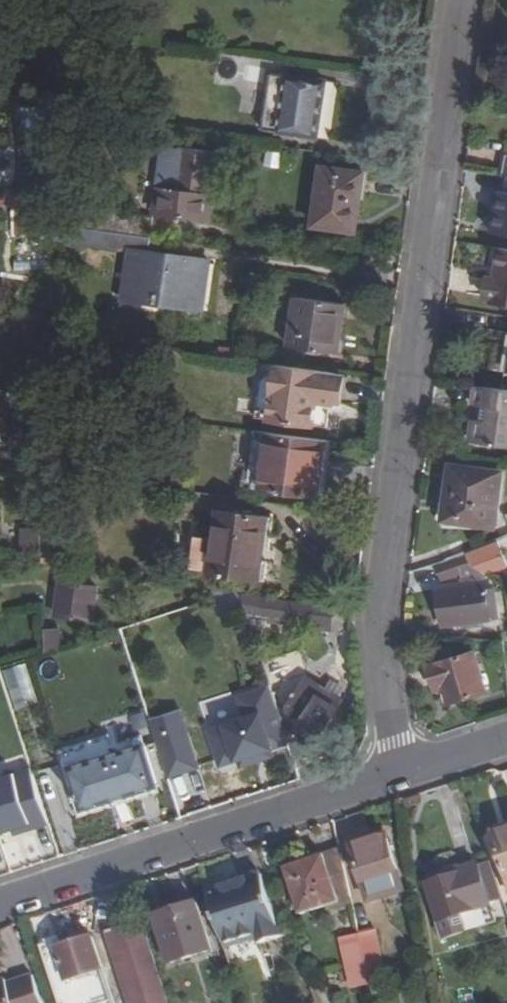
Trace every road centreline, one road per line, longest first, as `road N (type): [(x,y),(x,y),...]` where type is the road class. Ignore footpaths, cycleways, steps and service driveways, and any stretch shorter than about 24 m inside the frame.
road 1 (residential): [(463,0),(383,614),(399,773)]
road 2 (residential): [(0,914),(399,773)]

